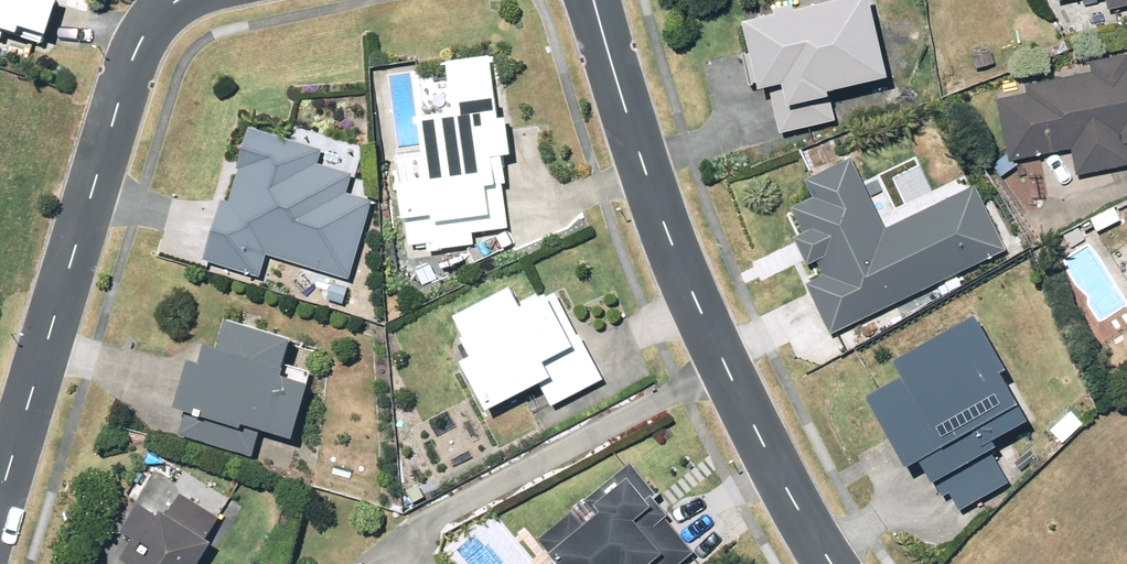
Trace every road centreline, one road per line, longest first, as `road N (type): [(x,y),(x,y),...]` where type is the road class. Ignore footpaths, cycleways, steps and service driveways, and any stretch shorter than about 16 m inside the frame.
road 1 (residential): [(593,0),(659,213),(703,319),(831,563)]
road 2 (residential): [(0,512),(124,81),(159,12),(184,0)]

